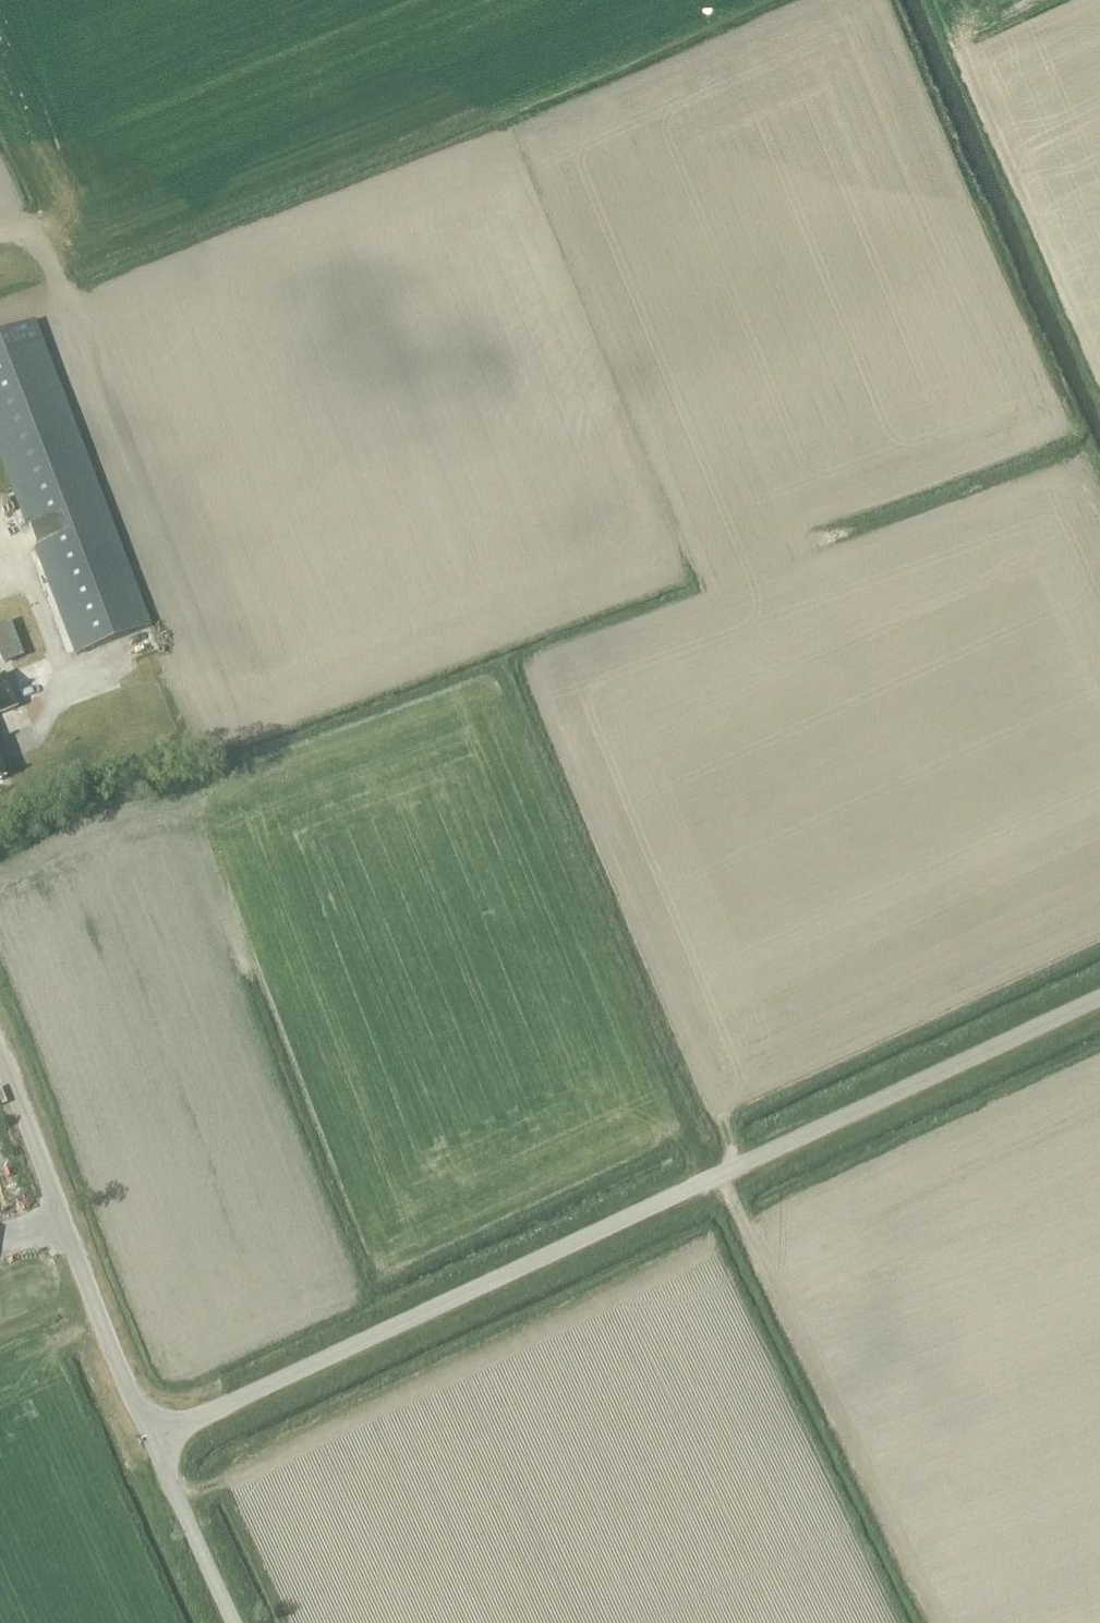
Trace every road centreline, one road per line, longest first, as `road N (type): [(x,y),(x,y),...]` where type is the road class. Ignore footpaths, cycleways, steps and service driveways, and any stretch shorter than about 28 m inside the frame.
road 1 (unclassified): [(150,1440),(1099,996)]
road 2 (unclassified): [(150,1440),(0,1068)]
road 3 (unclassified): [(233,1622),(150,1440)]

